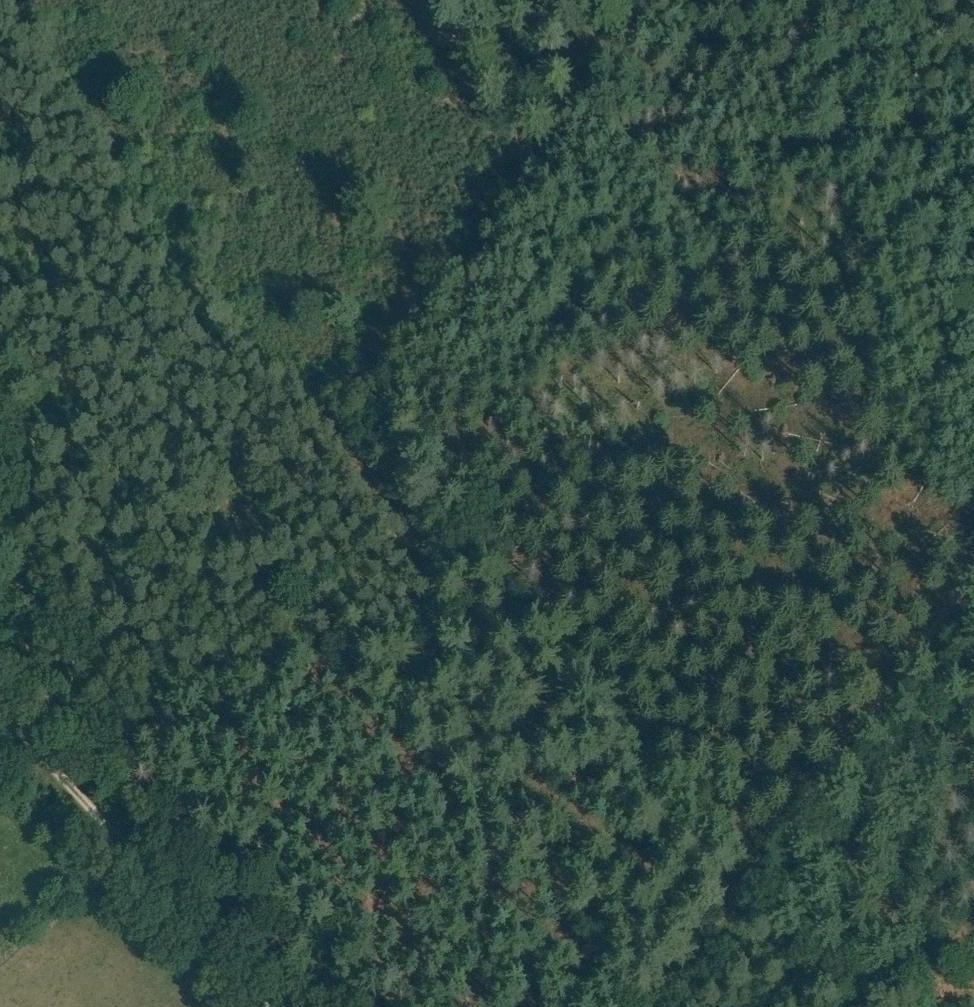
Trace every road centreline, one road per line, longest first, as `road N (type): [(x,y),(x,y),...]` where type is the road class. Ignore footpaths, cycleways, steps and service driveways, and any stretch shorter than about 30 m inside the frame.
road 1 (track): [(973,567),(654,1006)]
road 2 (track): [(0,716),(269,1006)]

